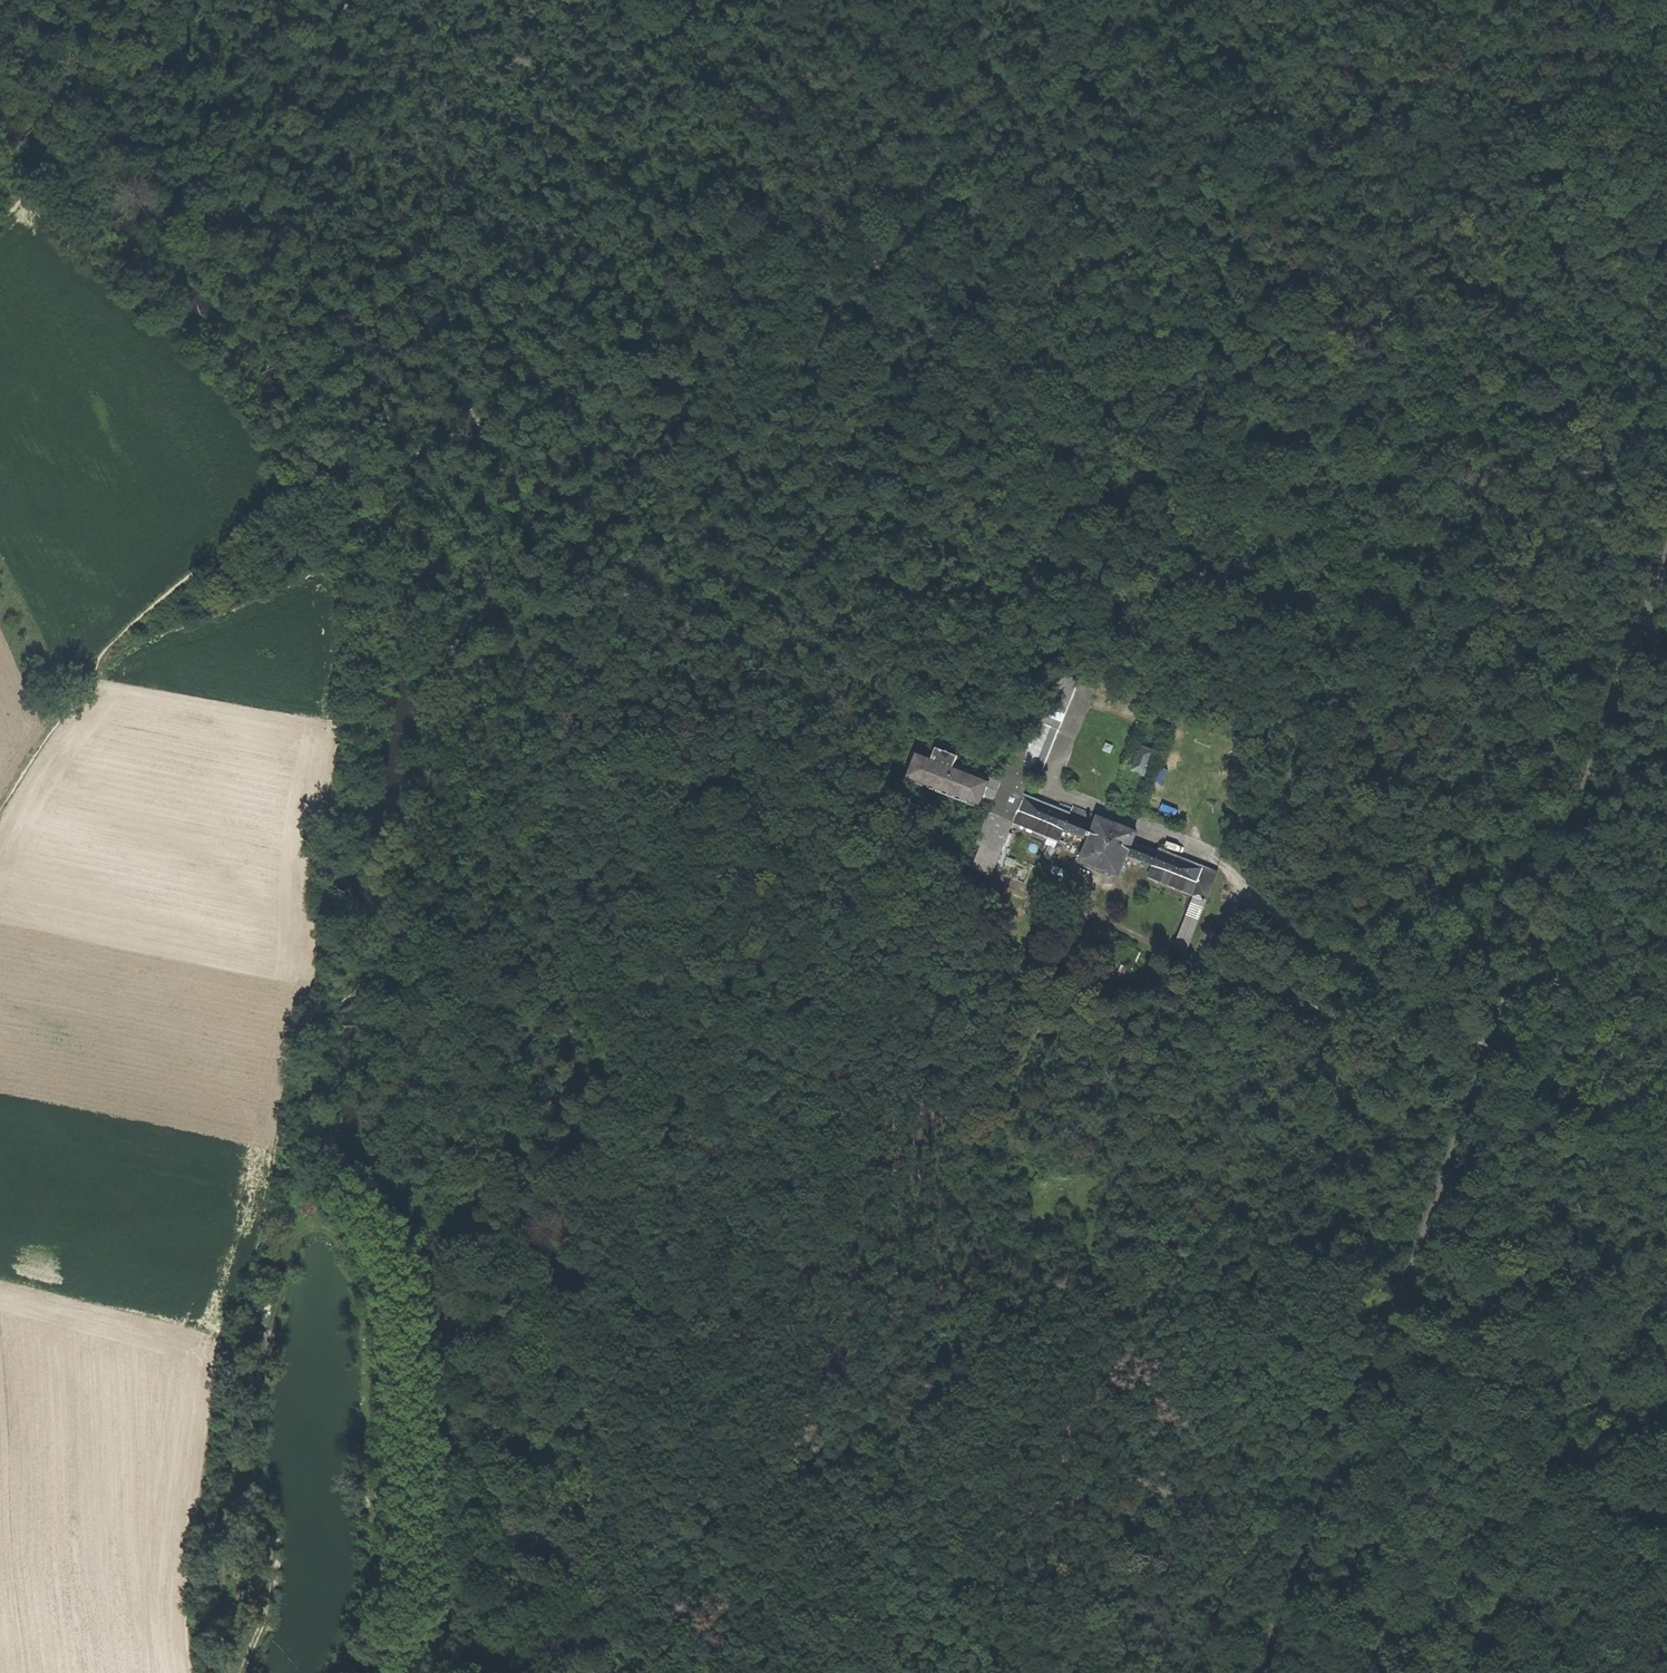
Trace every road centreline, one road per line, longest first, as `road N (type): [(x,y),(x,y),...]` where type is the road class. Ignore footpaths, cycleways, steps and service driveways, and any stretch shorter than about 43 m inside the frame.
road 1 (track): [(497,1672),(613,1514),(557,1107),(552,966),(584,717),(601,654),(634,597),(478,424)]
road 2 (track): [(1496,1026),(1268,1672)]
road 3 (track): [(478,424),(407,303),(307,246),(299,229),(362,0)]
road 4 (unclassified): [(1666,549),(1496,1026)]
road 5 (track): [(1236,0),(1666,164)]
road 6 (track): [(478,424),(328,508)]

